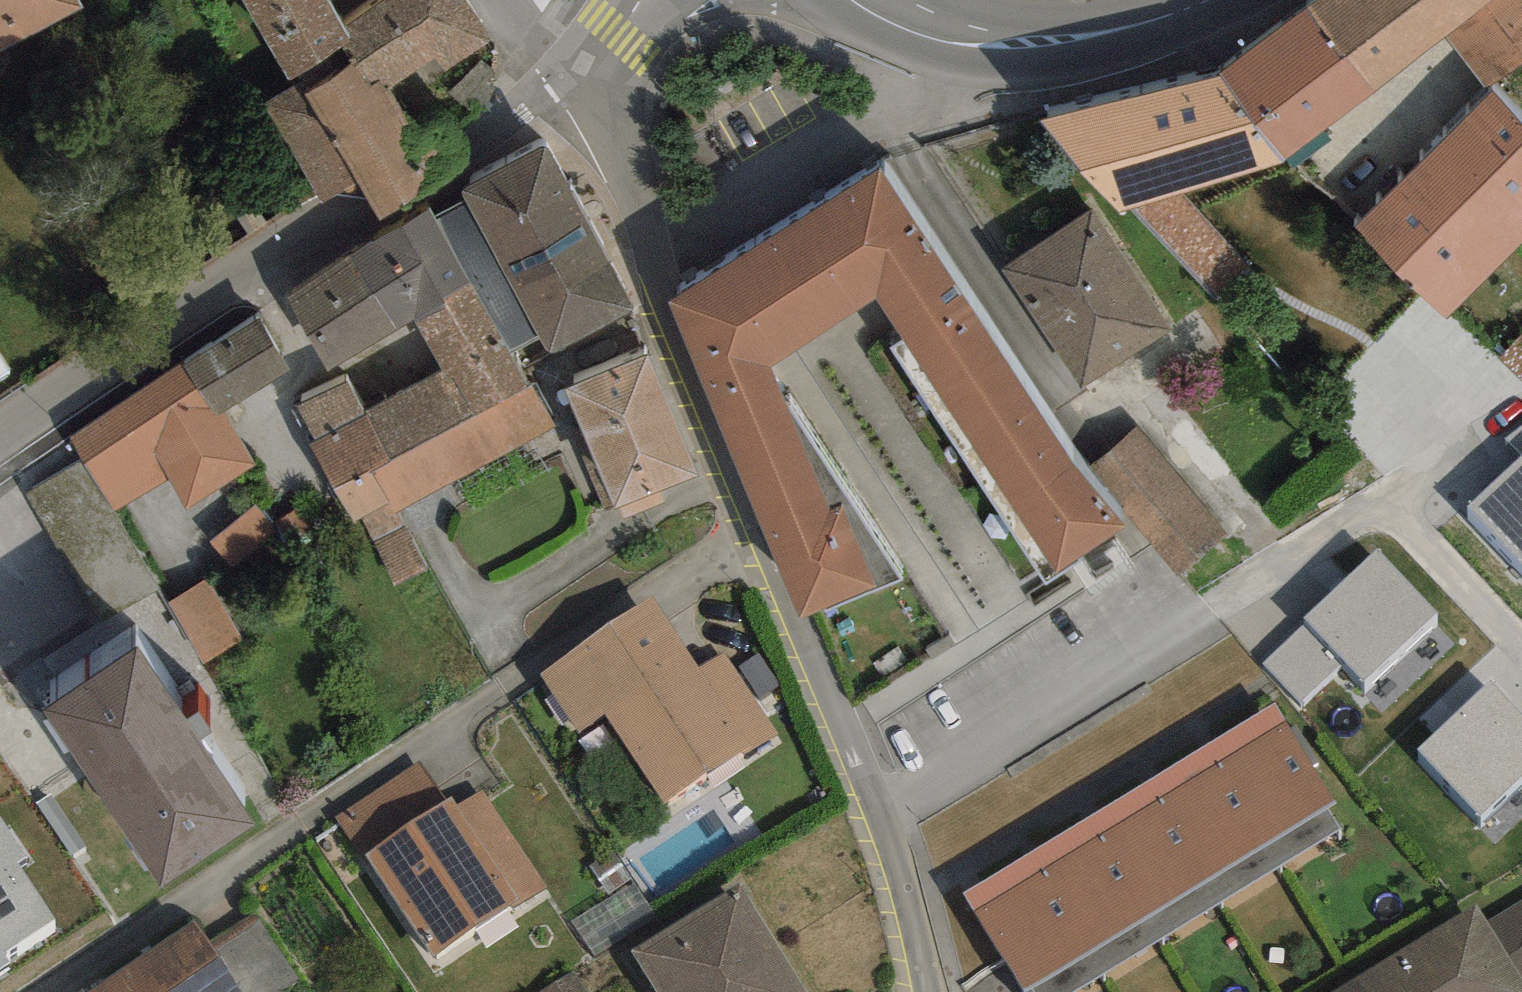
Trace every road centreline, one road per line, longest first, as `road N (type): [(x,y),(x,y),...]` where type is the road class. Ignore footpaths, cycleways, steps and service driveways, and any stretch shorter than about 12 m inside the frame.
road 1 (residential): [(925,991),(904,890),(873,807),(745,520),(649,246),(574,84)]
road 2 (residential): [(0,442),(311,252),(379,228),(467,175),(574,84)]
road 3 (secondary): [(1215,0),(1114,34),(999,46),(938,31),(880,0)]

